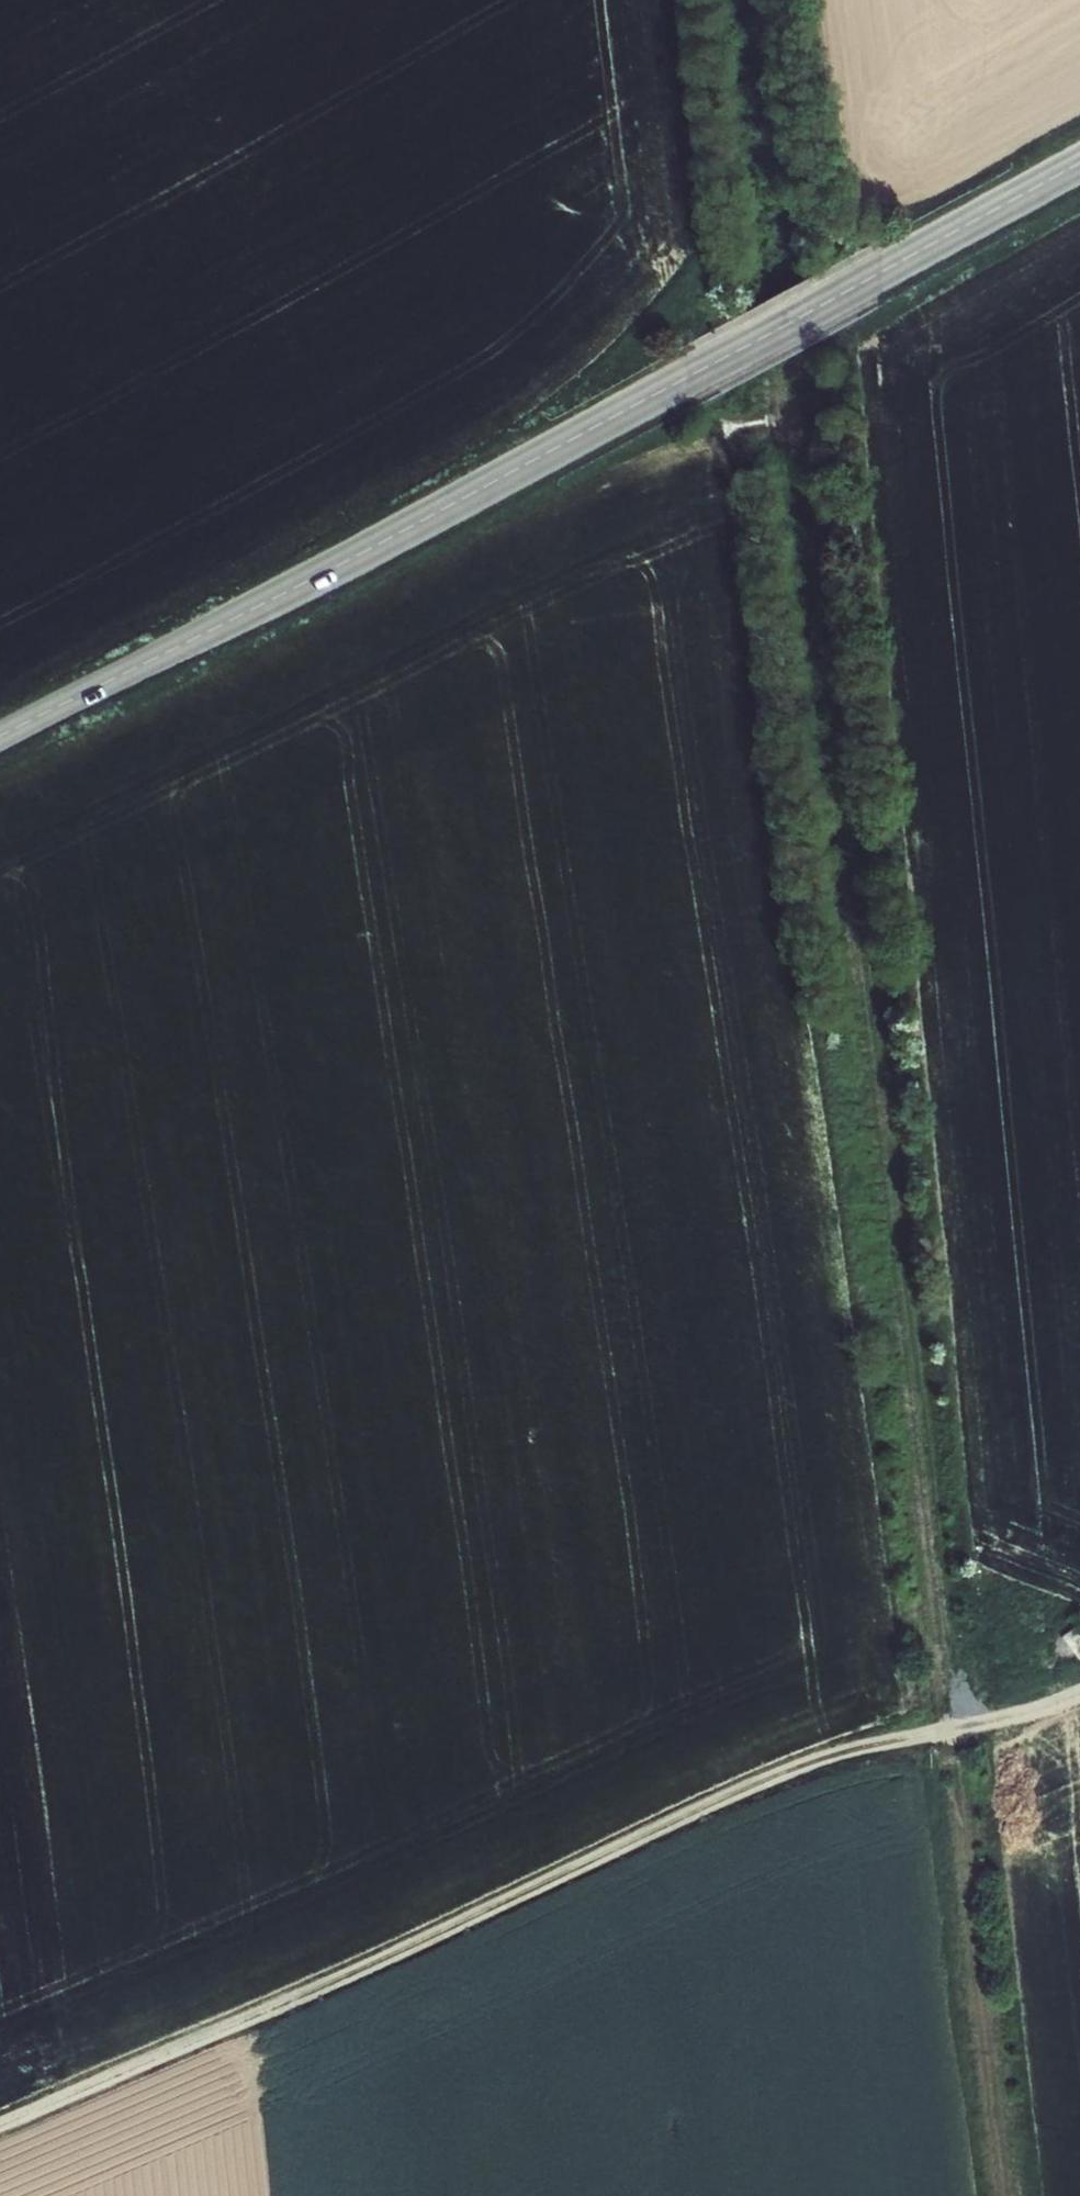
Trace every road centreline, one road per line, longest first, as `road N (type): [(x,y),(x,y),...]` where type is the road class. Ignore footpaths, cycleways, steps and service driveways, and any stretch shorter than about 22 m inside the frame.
road 1 (tertiary): [(0,734),(458,500),(1079,161)]
road 2 (track): [(1079,1695),(780,1775),(373,1965),(0,2124)]

